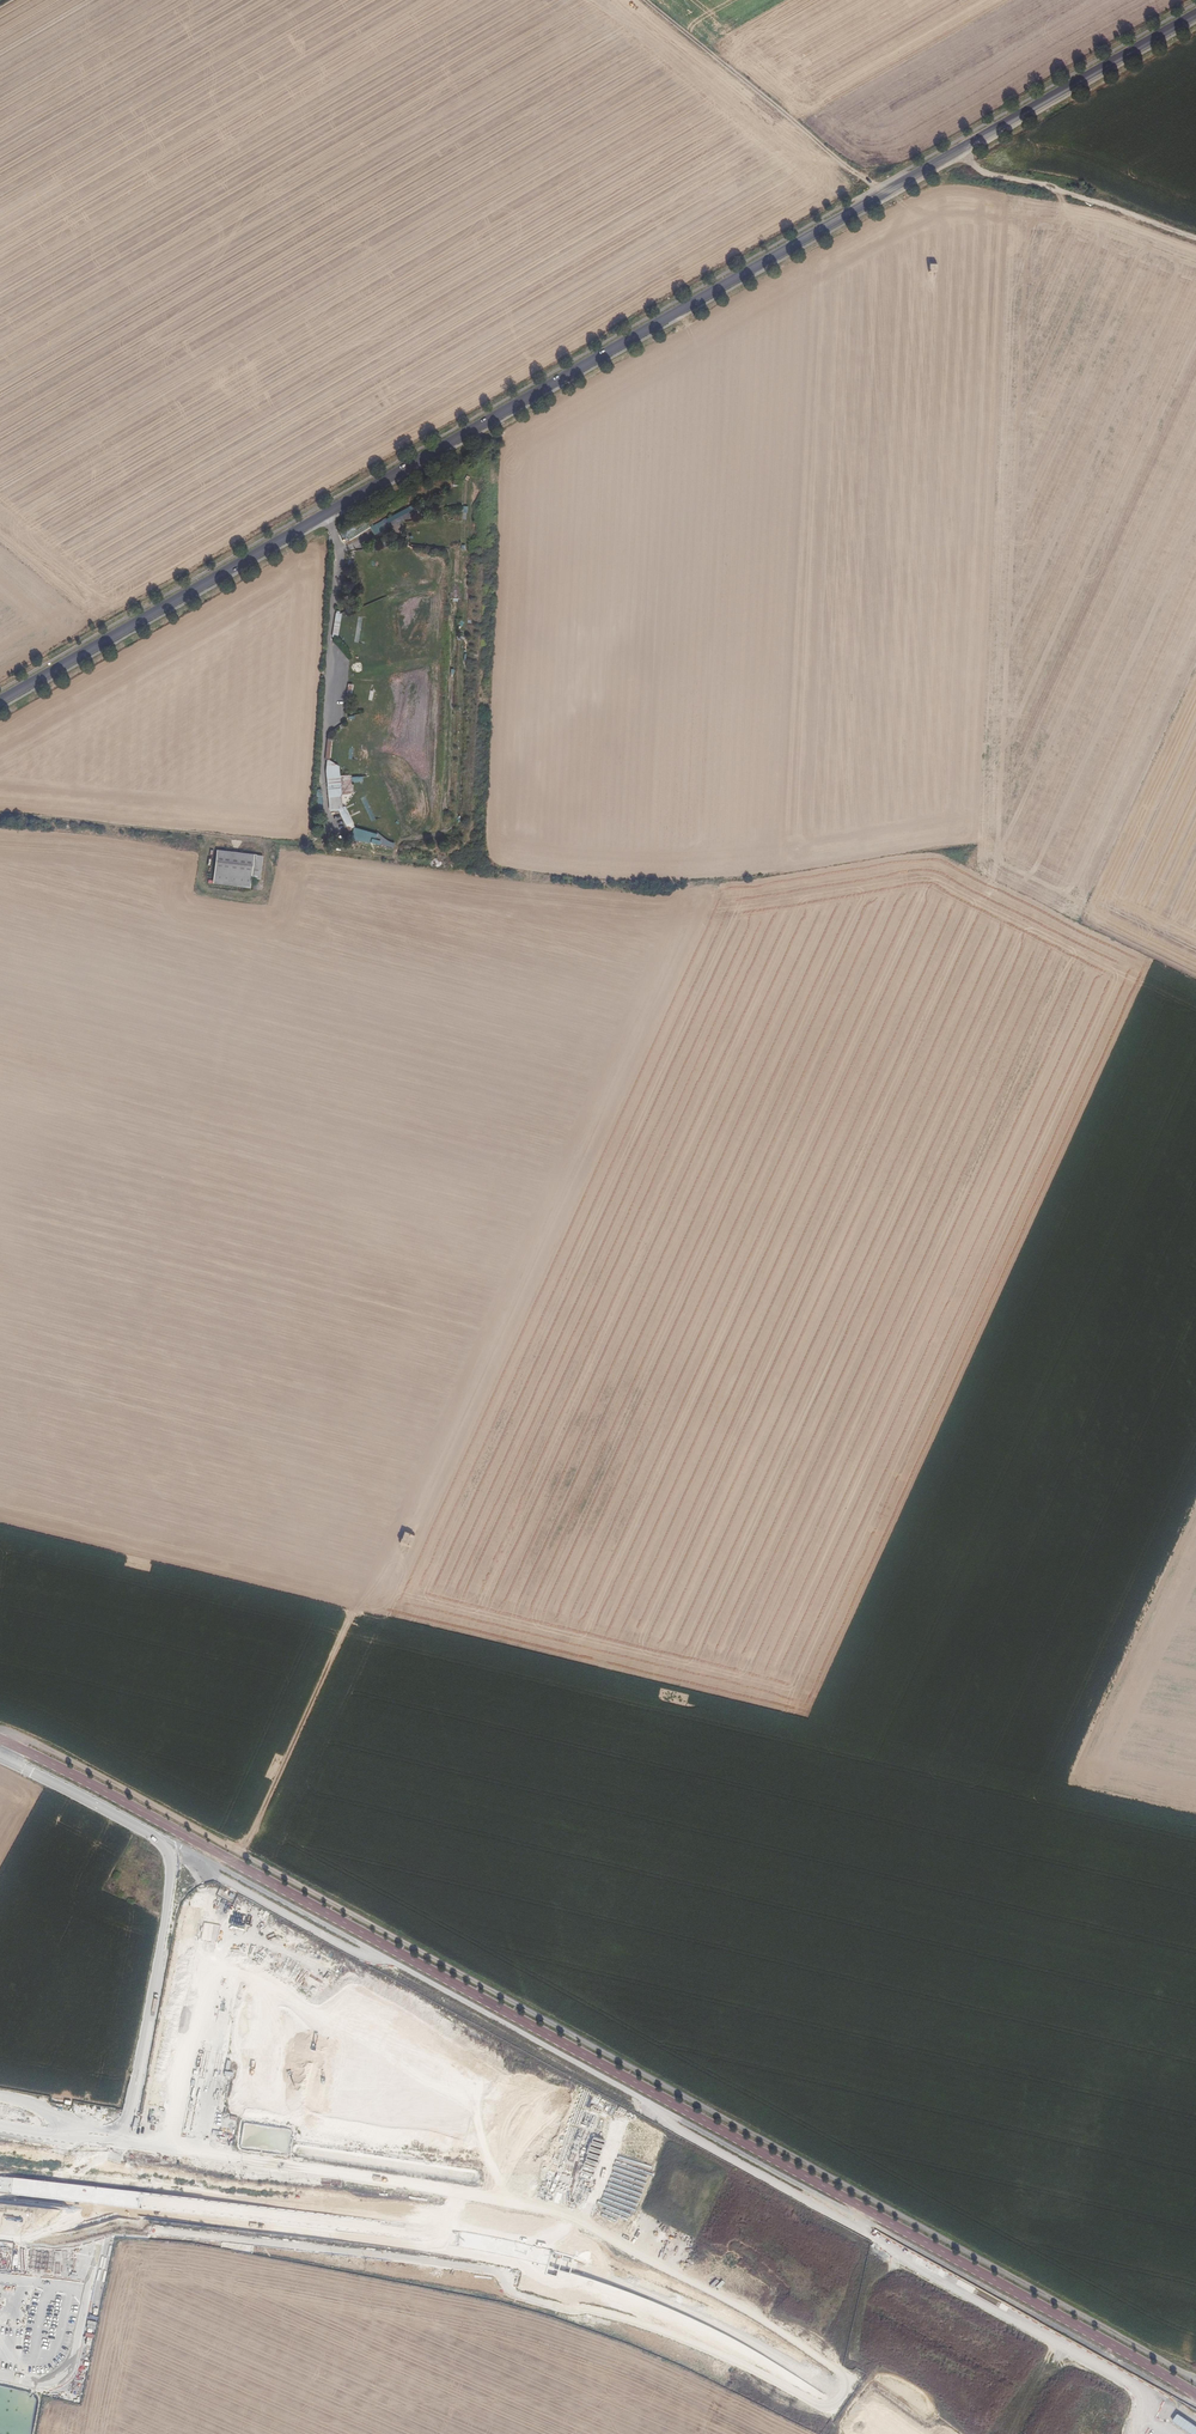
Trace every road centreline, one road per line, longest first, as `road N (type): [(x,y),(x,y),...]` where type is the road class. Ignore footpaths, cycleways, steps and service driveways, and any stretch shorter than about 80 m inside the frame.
road 1 (secondary): [(0,702),(1195,15)]
road 2 (track): [(647,0),(883,195)]
road 3 (track): [(958,141),(988,175),(1195,238)]
road 4 (track): [(0,815),(212,836)]

